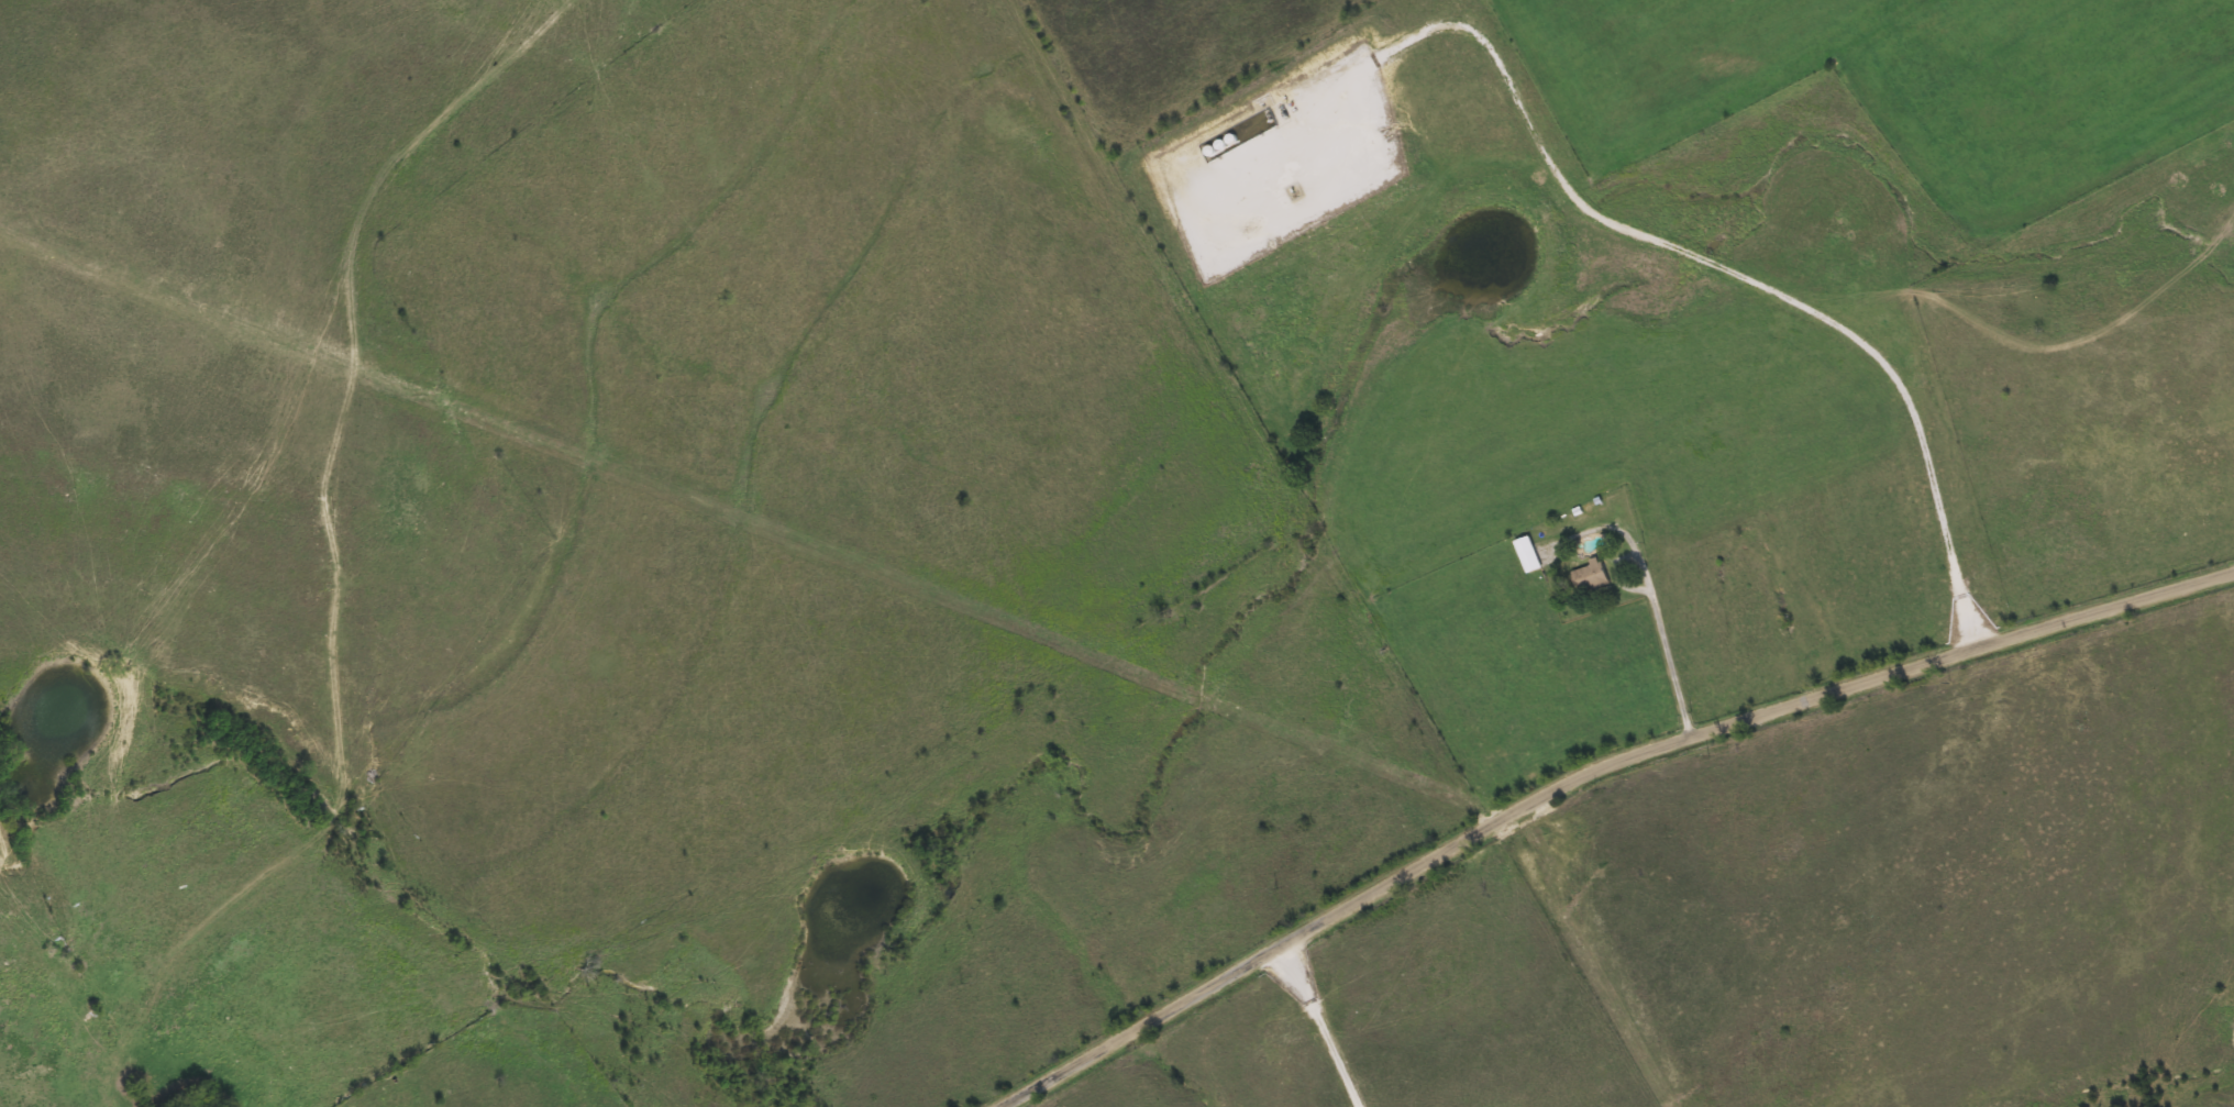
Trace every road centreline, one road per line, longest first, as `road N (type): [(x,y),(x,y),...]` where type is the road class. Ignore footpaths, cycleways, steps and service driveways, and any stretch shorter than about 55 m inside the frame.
road 1 (residential): [(1013,1106),(1464,844),(1618,765),(2233,574)]
road 2 (residential): [(1319,436),(1579,783)]

